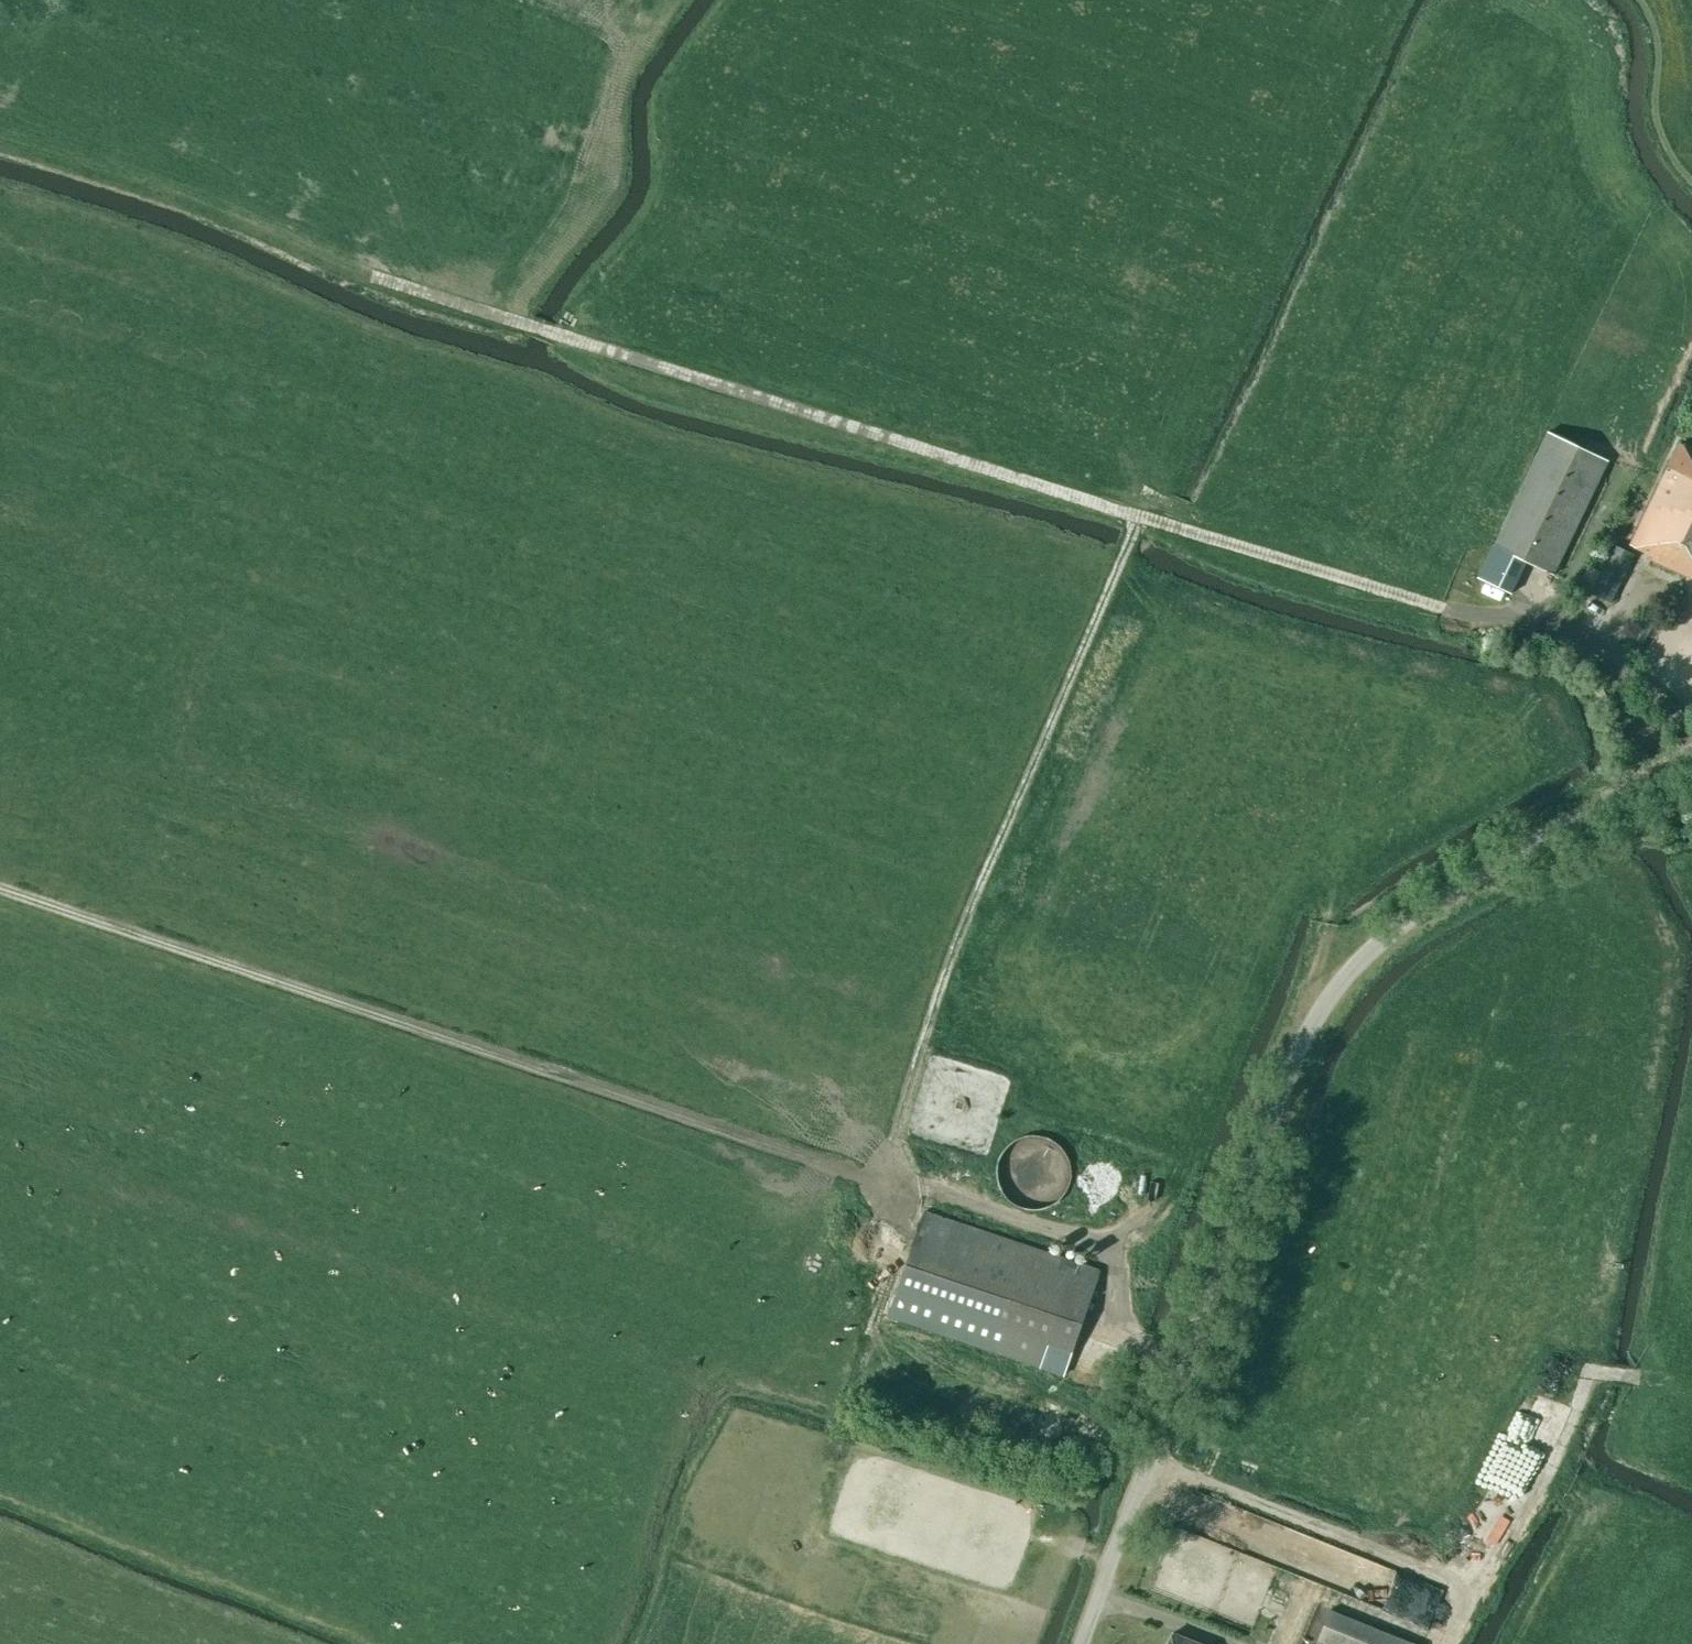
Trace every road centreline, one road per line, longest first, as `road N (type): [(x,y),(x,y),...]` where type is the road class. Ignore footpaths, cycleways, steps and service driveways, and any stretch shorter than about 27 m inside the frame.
road 1 (unclassified): [(1080,1643),(1278,1098),(1330,995),(1386,936),(1457,886),(1691,753)]

